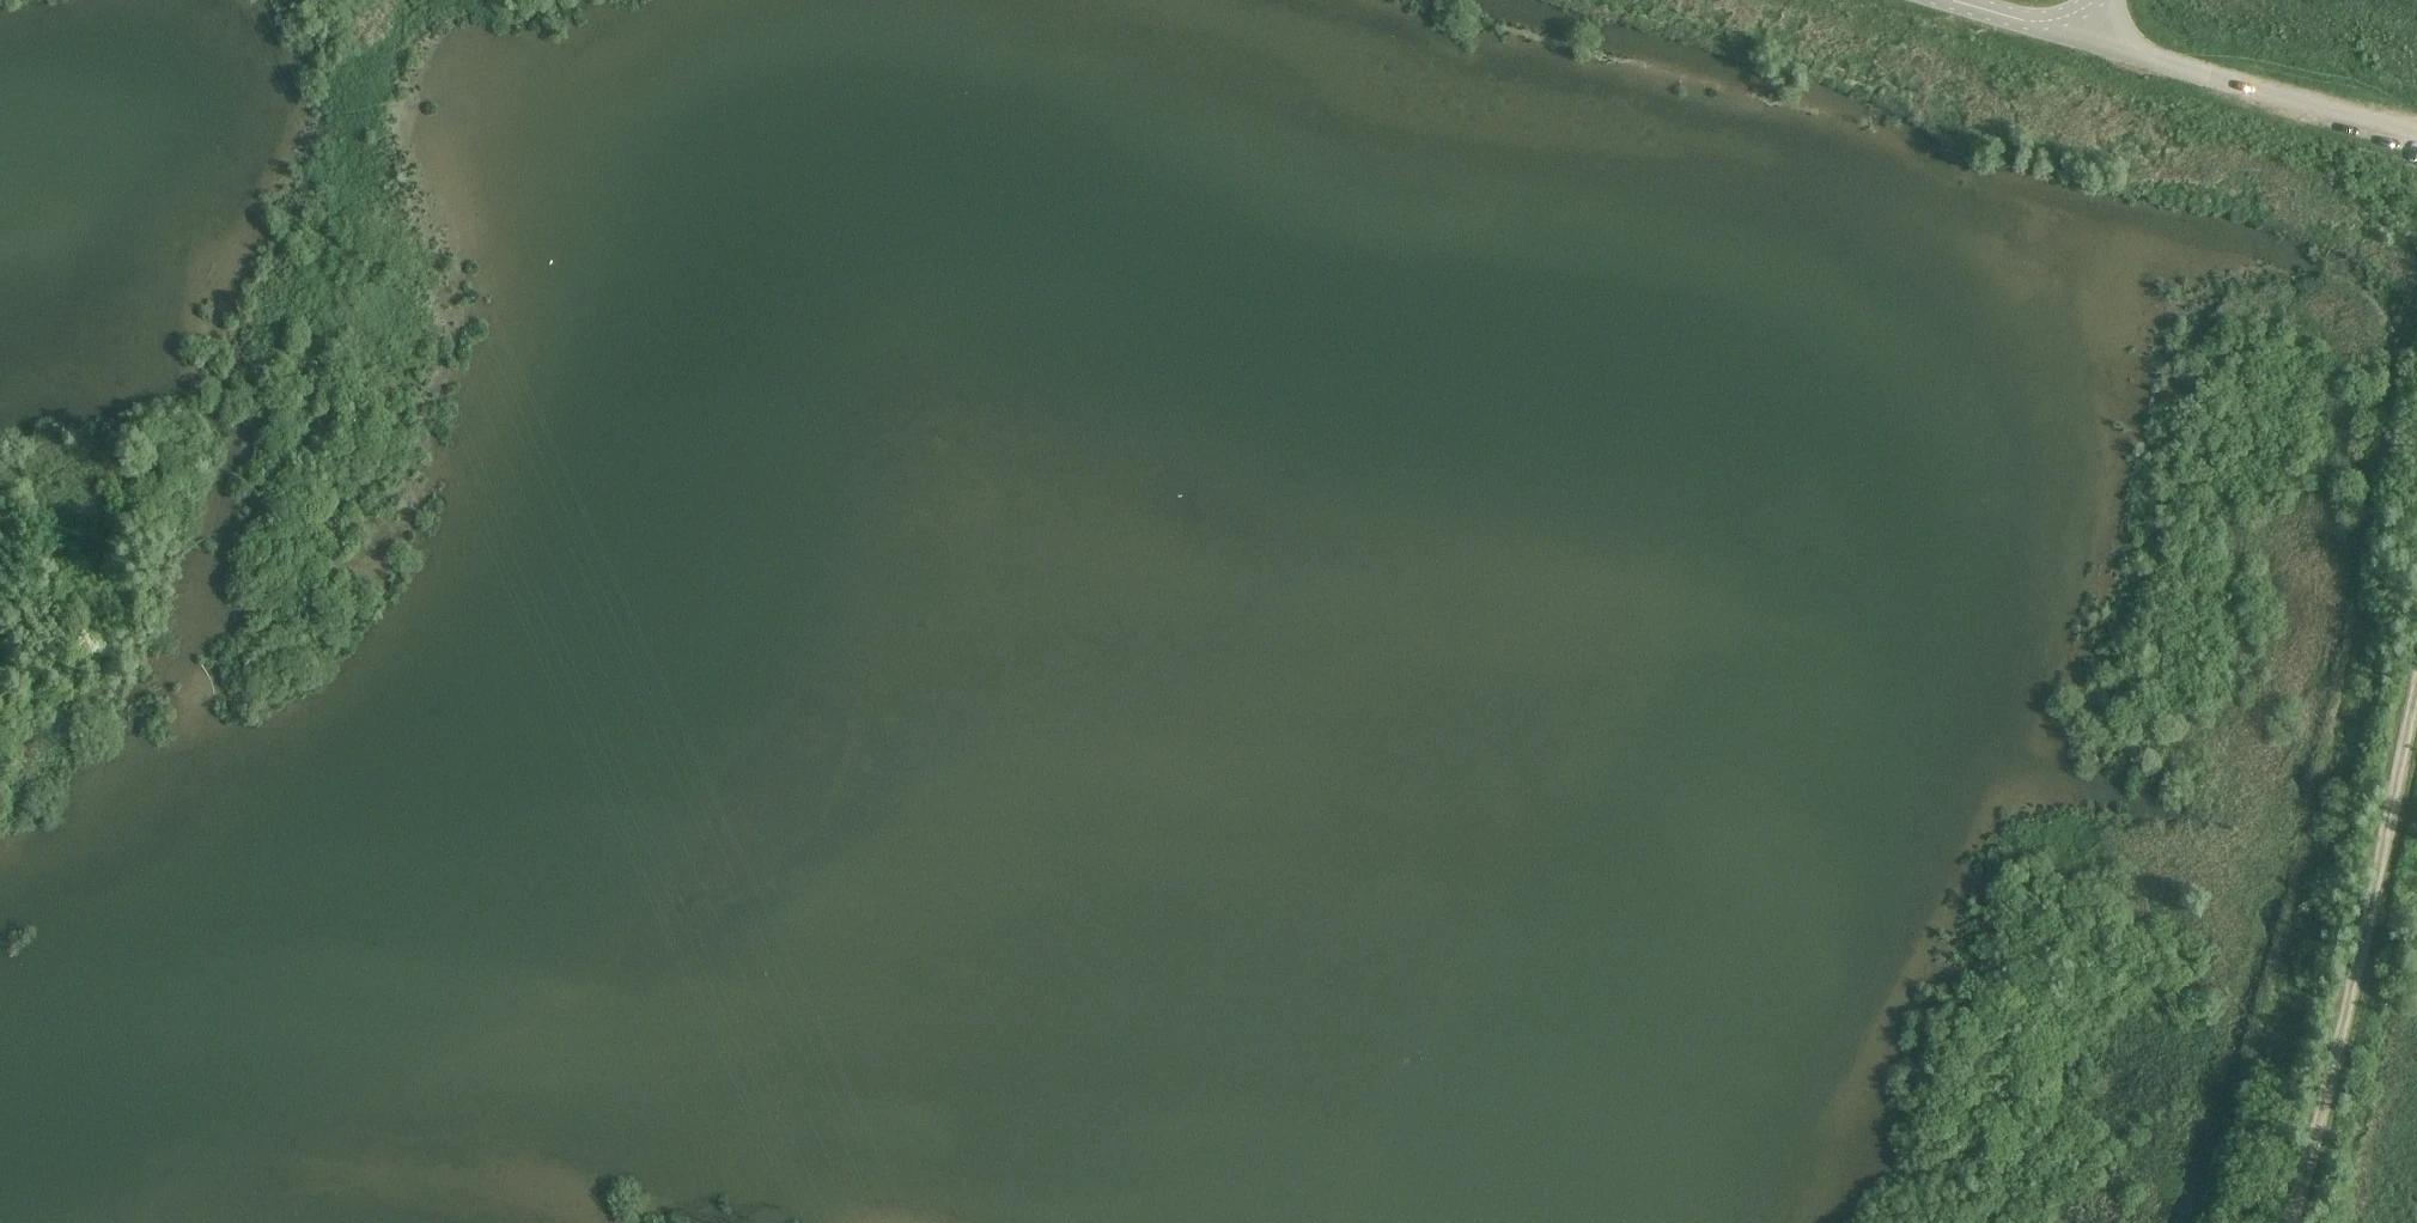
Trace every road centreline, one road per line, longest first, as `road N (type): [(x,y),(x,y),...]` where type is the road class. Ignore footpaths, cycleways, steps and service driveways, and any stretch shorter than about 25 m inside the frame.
road 1 (track): [(2416,696),(2322,1126),(2292,1222)]
road 2 (track): [(2205,79),(2416,135)]
road 3 (unclassified): [(2079,15),(2133,59),(2205,79)]
road 4 (unclassified): [(1943,0),(2017,23),(2079,15)]

